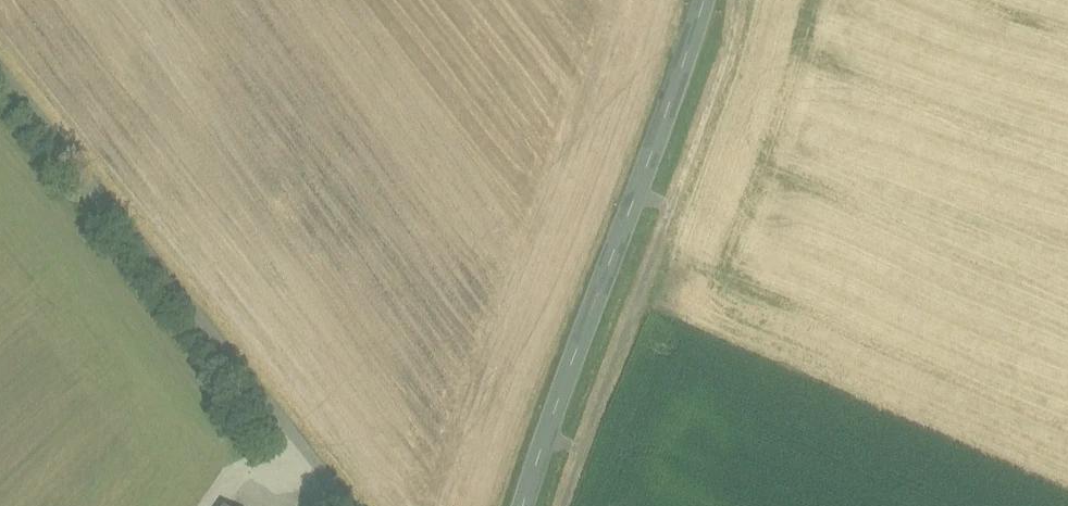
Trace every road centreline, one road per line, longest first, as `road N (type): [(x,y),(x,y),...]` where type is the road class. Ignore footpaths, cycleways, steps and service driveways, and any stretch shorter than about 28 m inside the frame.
road 1 (unclassified): [(339,505),(0,84)]
road 2 (tertiary): [(705,0),(524,505)]

